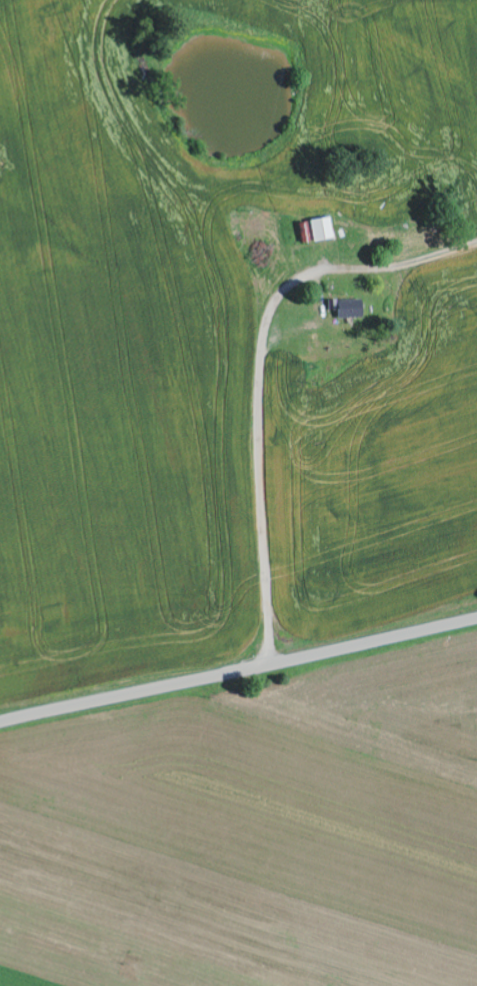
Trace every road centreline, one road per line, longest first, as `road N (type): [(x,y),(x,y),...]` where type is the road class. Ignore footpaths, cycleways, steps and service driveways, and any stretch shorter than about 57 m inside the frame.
road 1 (residential): [(476,619),(0,724)]

